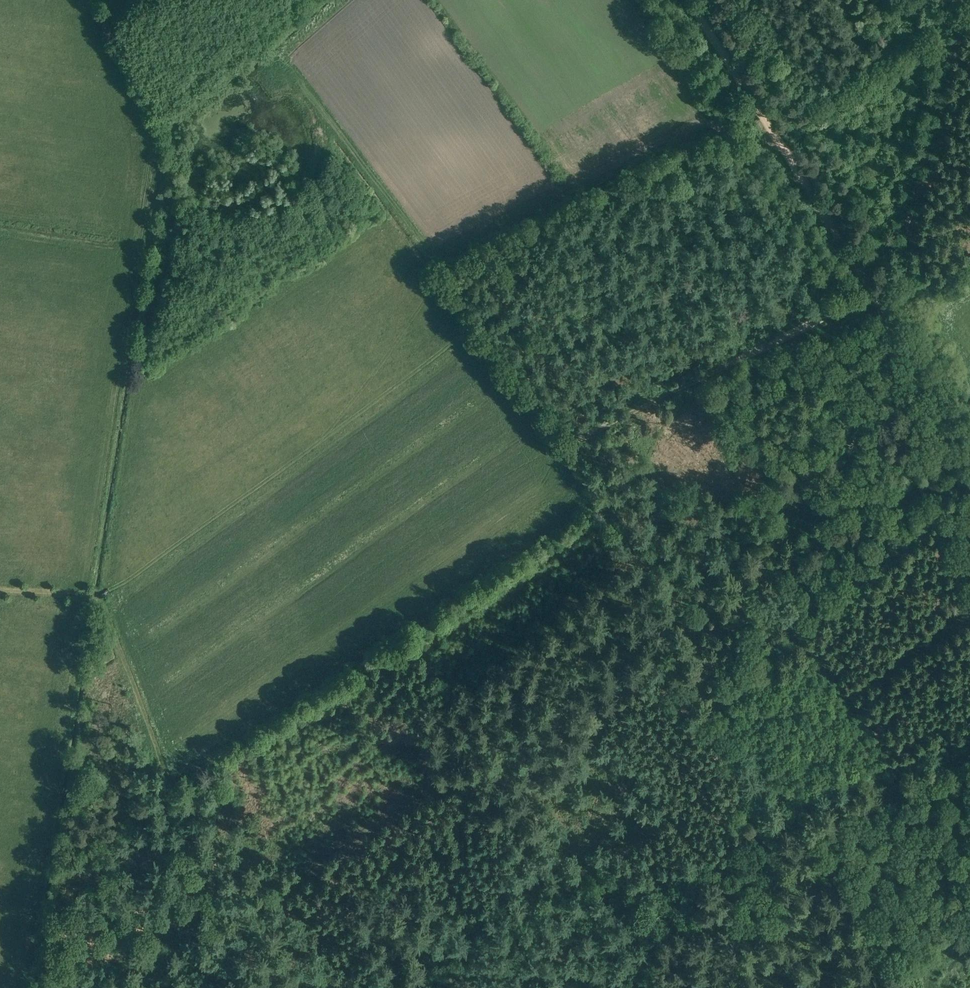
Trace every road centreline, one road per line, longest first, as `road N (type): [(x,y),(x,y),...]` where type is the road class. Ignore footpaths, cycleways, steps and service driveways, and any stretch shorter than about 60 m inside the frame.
road 1 (track): [(689,0),(969,450)]
road 2 (track): [(0,590),(98,595),(245,987)]
road 3 (track): [(958,0),(945,25),(896,272),(873,295)]
road 4 (track): [(443,987),(532,838)]

